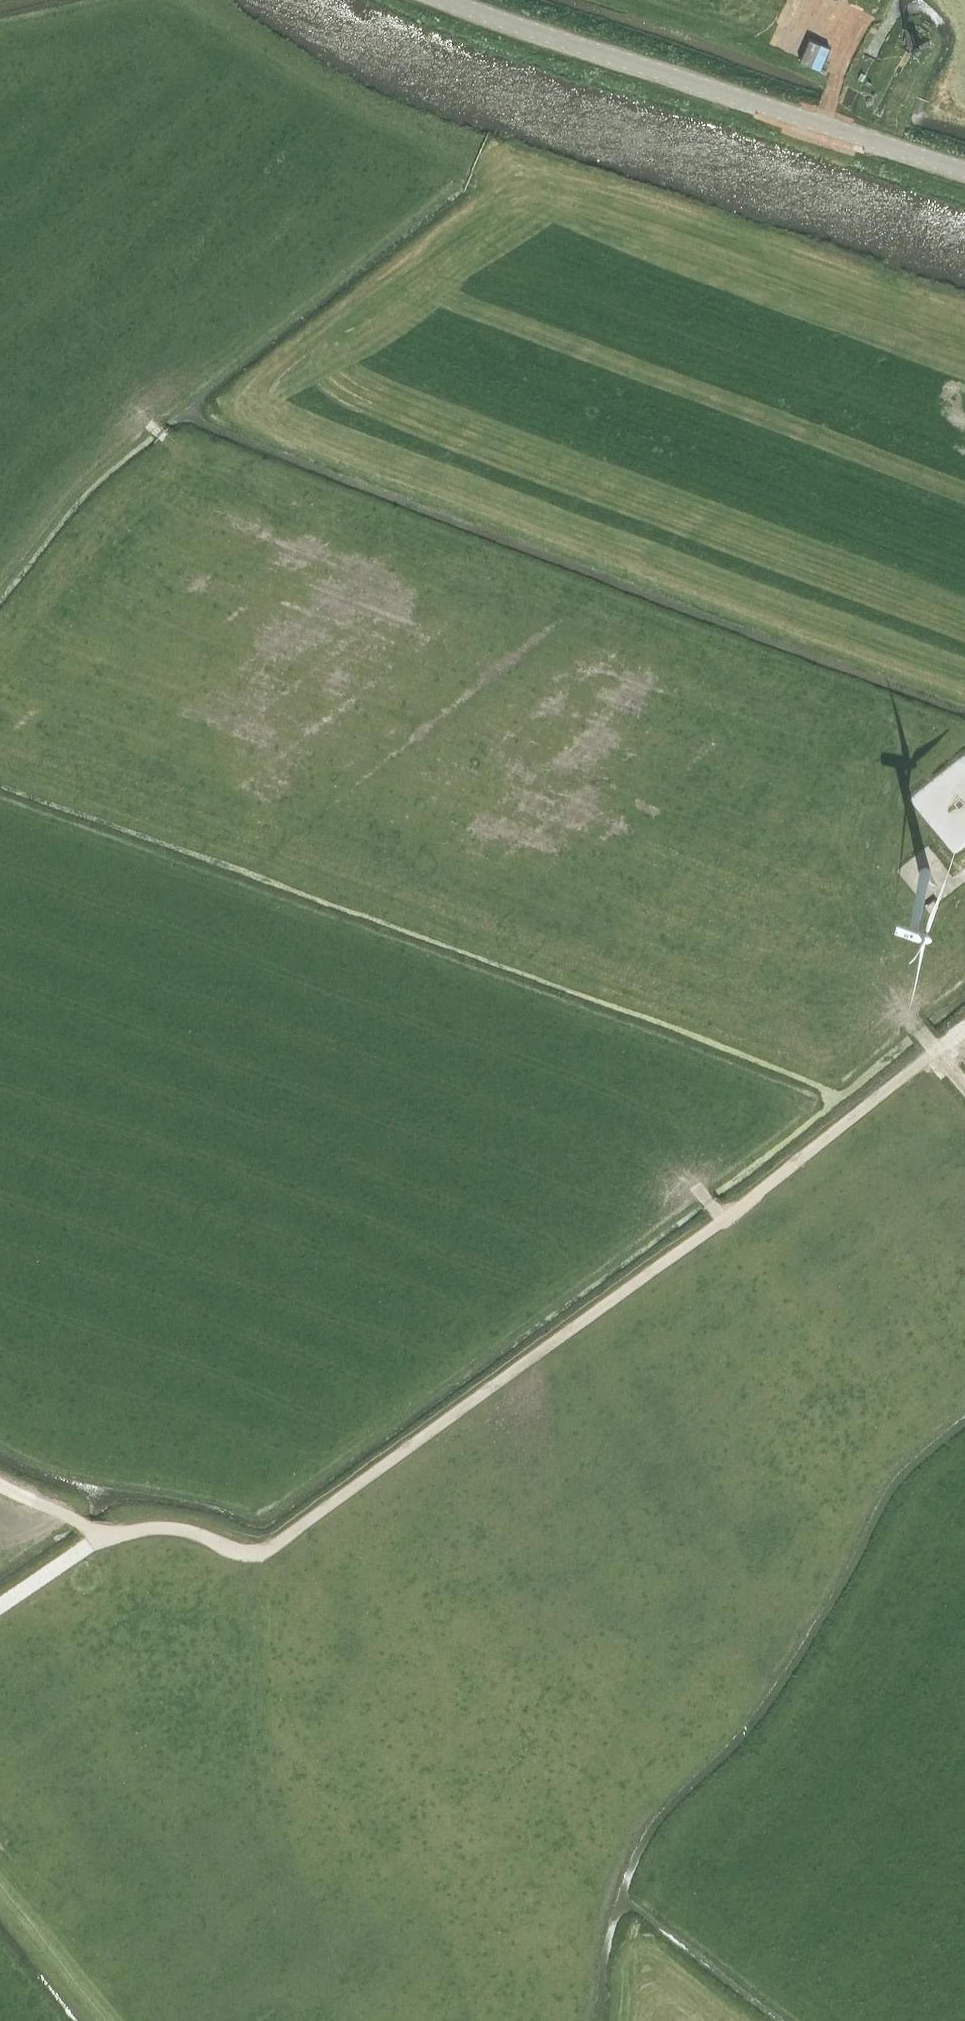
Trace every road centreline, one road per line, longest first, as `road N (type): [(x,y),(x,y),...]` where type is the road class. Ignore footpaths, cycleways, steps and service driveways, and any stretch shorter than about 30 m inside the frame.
road 1 (unclassified): [(964,1028),(267,1553),(234,1552),(167,1524),(106,1530)]
road 2 (tertiary): [(964,170),(446,0)]

